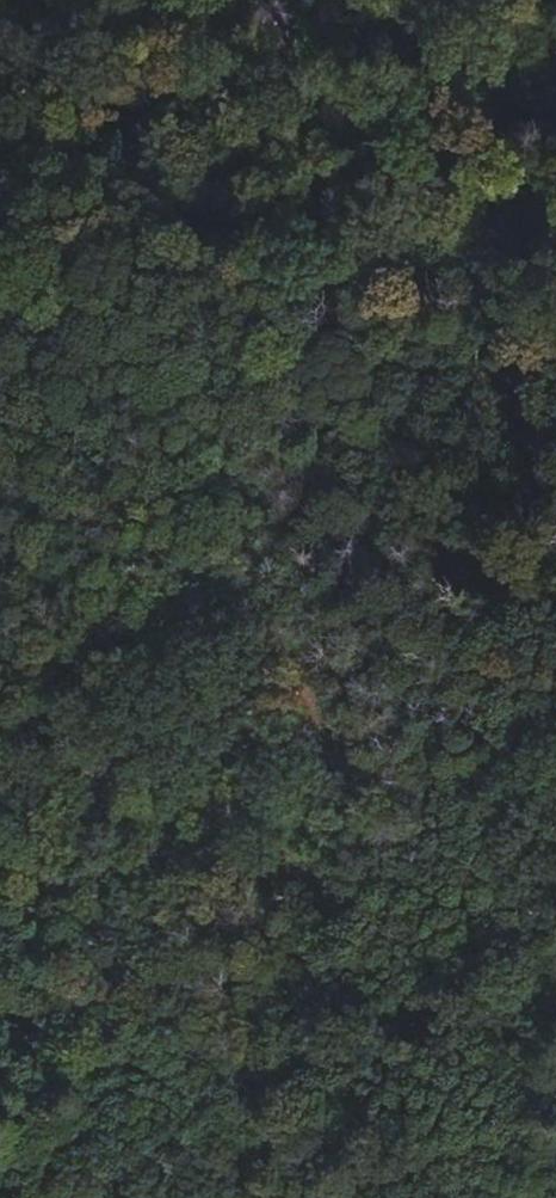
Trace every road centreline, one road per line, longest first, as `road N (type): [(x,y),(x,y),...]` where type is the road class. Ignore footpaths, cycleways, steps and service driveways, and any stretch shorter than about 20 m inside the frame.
road 1 (track): [(0,132),(118,86),(266,89),(555,162)]

